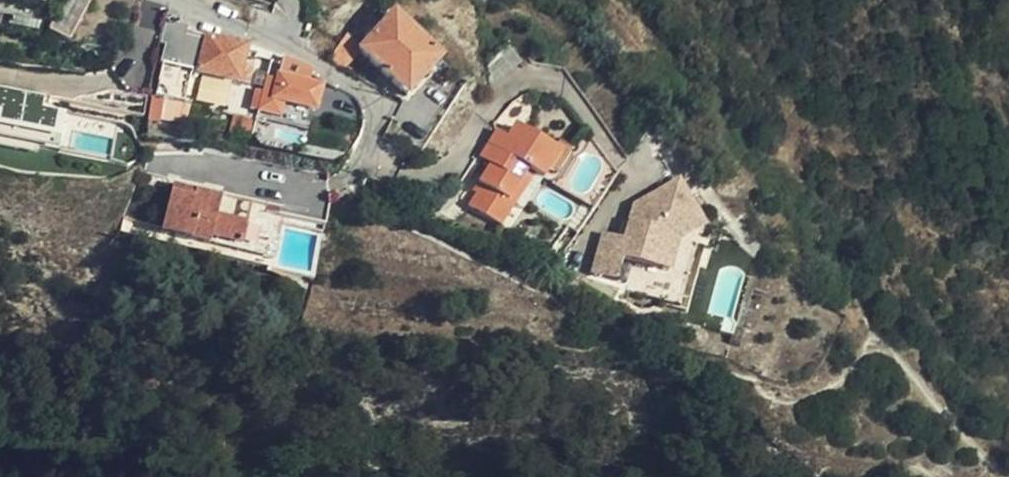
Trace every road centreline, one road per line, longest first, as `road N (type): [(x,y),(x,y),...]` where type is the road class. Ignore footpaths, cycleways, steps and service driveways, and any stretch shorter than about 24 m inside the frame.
road 1 (residential): [(184,0),(376,92),(375,157),(363,195)]

